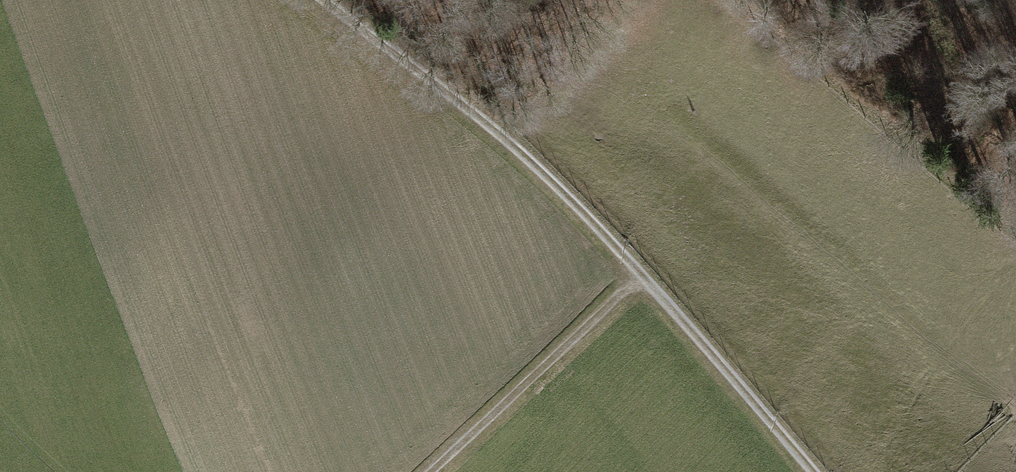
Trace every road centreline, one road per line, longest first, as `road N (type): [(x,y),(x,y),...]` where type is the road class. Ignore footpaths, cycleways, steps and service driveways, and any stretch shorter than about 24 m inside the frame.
road 1 (track): [(322,0),(505,140),(643,275)]
road 2 (track): [(429,471),(643,275)]
road 3 (track): [(643,275),(818,471)]

